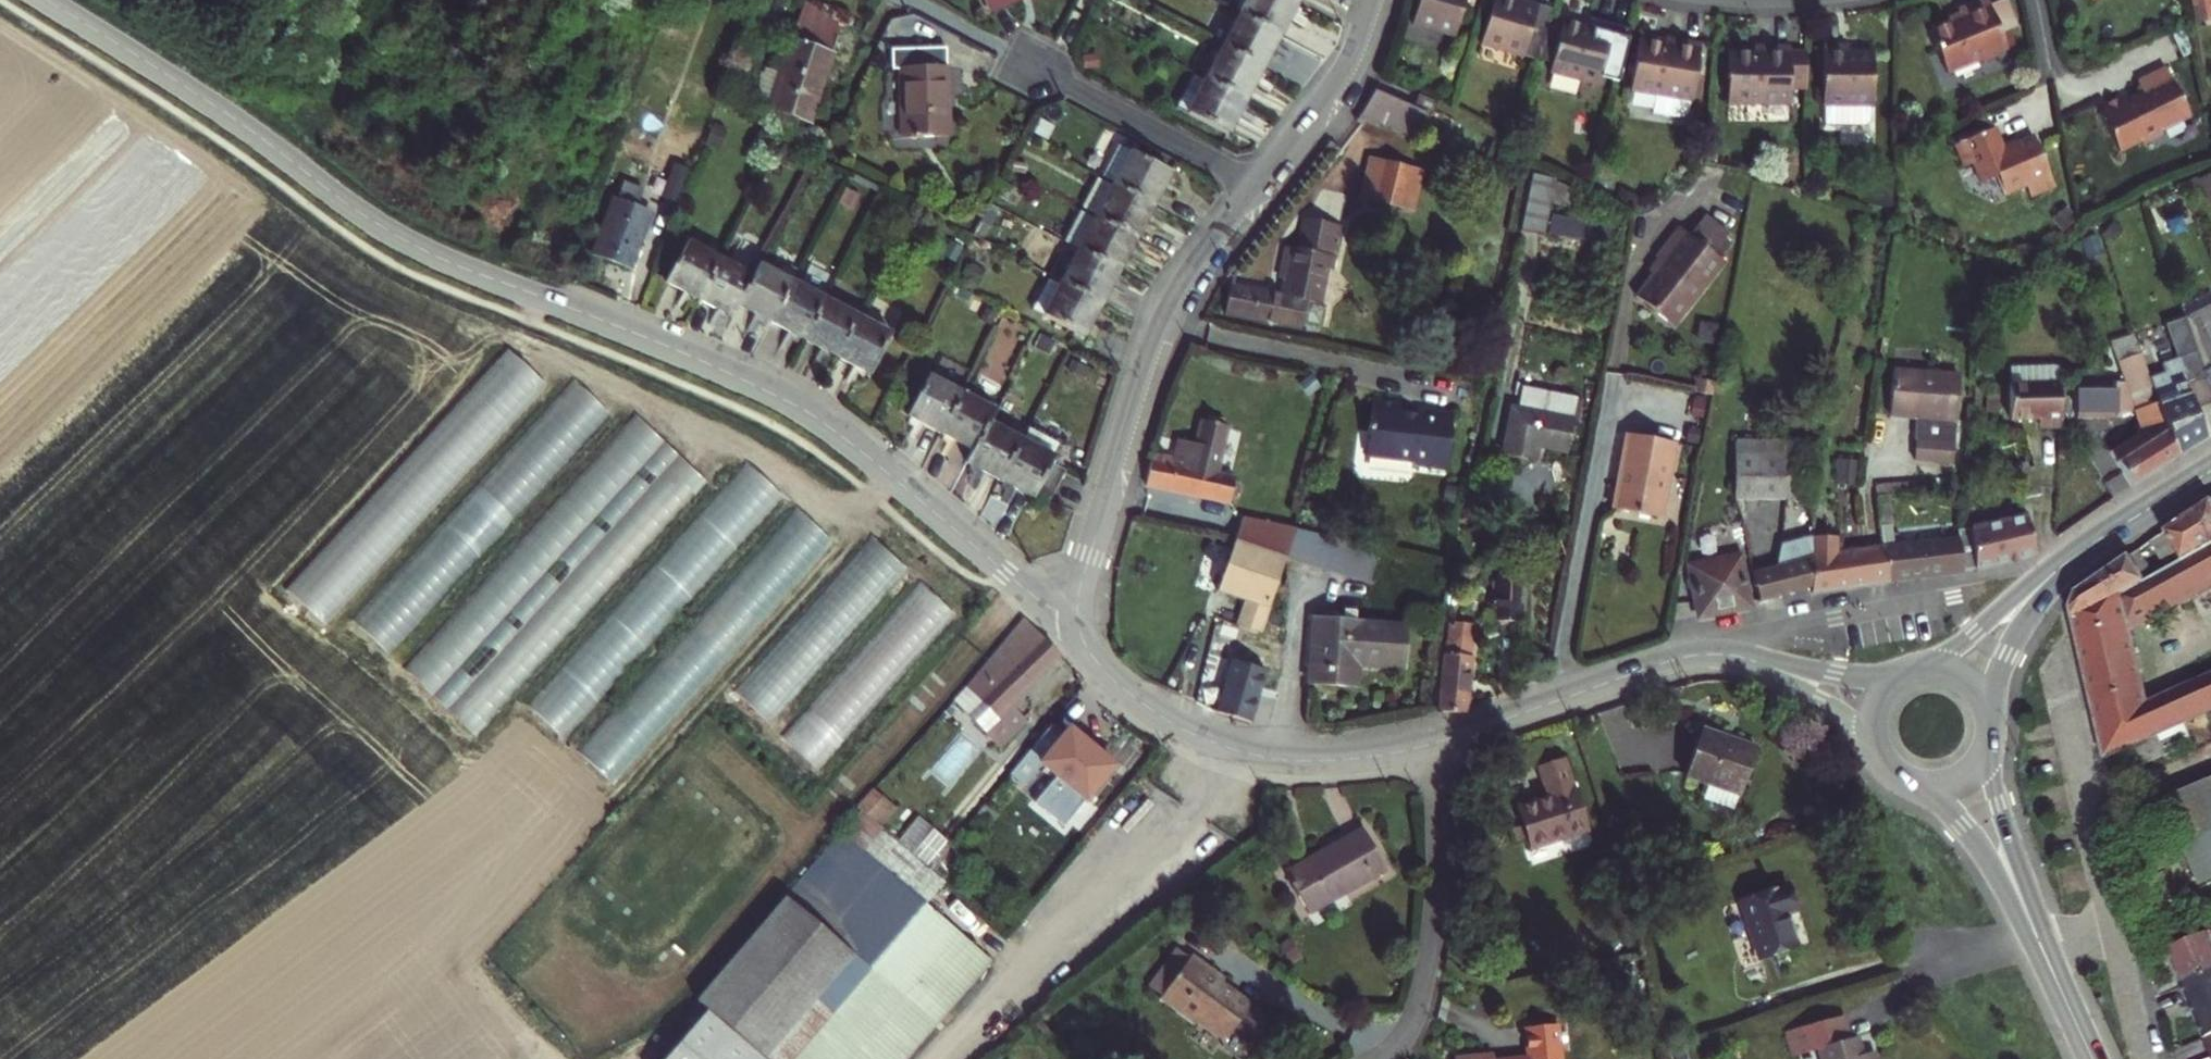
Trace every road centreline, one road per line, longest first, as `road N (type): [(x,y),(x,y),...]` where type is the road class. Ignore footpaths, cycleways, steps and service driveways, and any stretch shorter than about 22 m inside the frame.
road 1 (tertiary): [(1080,628),(804,410),(409,244),(48,0)]
road 2 (residential): [(1257,183),(1182,282),(1148,354),(1081,574),(1080,628)]
road 3 (tertiary): [(1434,742),(1304,761),(1227,747),(1138,699),(1093,658),(1080,628)]
road 4 (residential): [(1434,742),(1438,831),(1429,954),(1402,1040),(1380,1058)]
road 5 (residential): [(1257,183),(1013,59)]
road 6 (tertiary): [(1692,654),(1434,742)]
road 7 (residential): [(2055,669),(2111,931)]
road 8 (secondary): [(2099,539),(1911,673)]
road 9 (residential): [(1373,0),(1340,79),(1257,183)]
road 10 (tertiary): [(1692,654),(1734,661),(1811,697),(1847,718),(1877,752)]
road 11 (tertiary): [(1902,677),(1860,679),(1753,657),(1692,654)]
road 12 (secondary): [(2037,938),(1997,802),(1989,732)]
road 13 (secondary): [(1987,713),(2024,621),(2099,539)]
road 14 (secondary): [(1911,783),(1962,821),(2037,938)]
road 15 (track): [(290,160),(351,0)]
road 16 (secondary): [(2037,938),(2094,1058)]
road 17 (secondary): [(2099,539),(2210,469)]
road 18 (residential): [(2111,931),(2144,1058)]

